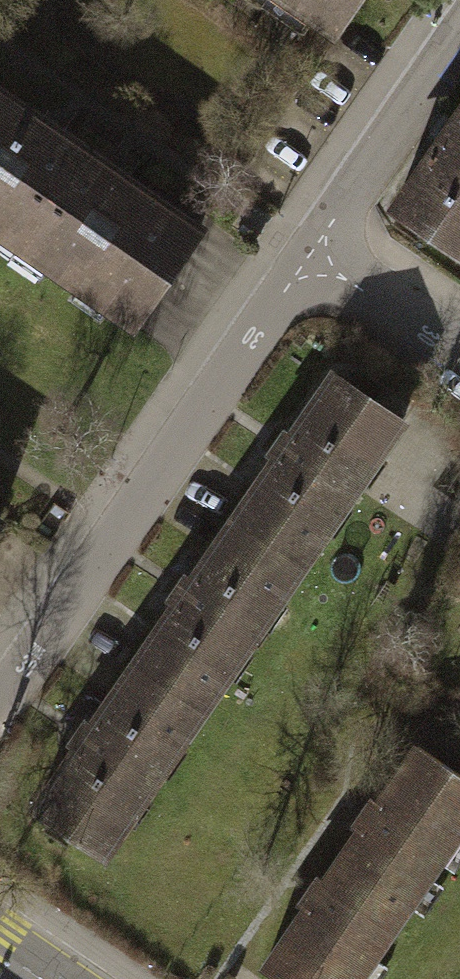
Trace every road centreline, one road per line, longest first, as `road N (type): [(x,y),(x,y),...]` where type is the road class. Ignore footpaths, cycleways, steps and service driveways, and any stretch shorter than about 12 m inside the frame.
road 1 (residential): [(0,708),(309,255)]
road 2 (residential): [(309,255),(459,34)]
road 3 (residential): [(309,255),(459,359)]

